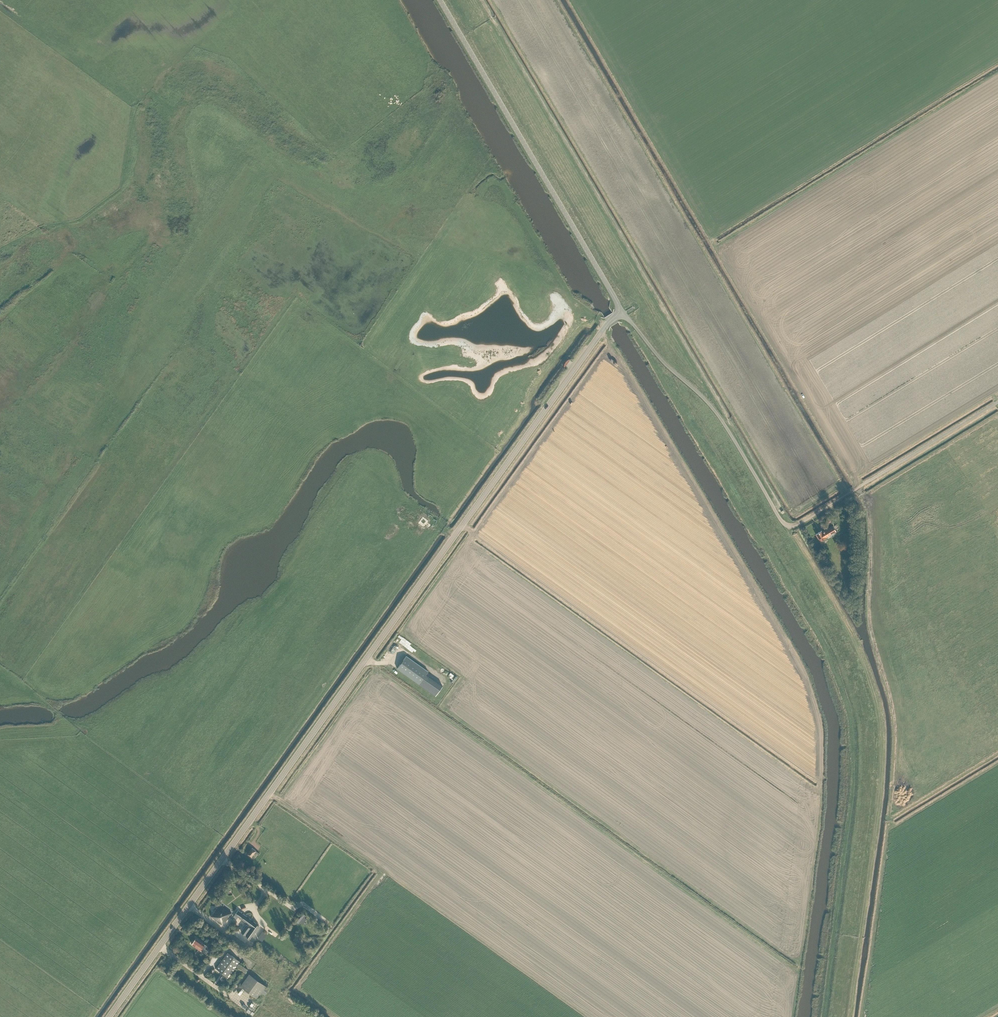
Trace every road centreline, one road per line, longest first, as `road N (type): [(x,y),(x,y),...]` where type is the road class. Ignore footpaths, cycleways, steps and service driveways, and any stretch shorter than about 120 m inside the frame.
road 1 (unclassified): [(108,1016),(620,307)]
road 2 (unclassified): [(620,307),(440,0)]
road 3 (unclassified): [(853,490),(784,524),(715,411),(620,307)]
road 4 (unclassified): [(853,490),(997,402)]

